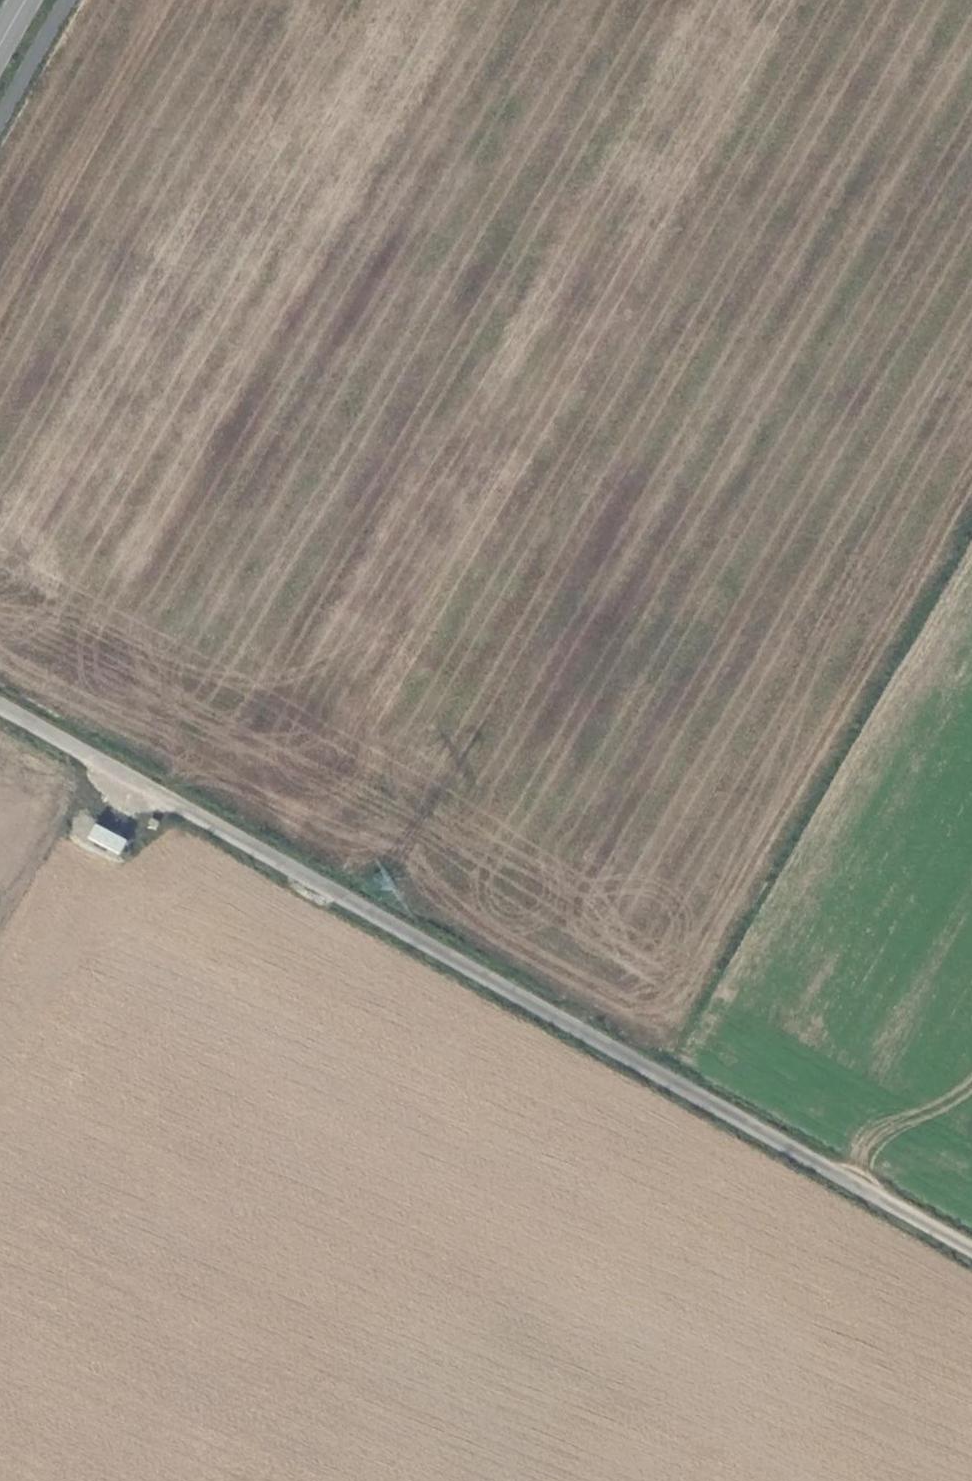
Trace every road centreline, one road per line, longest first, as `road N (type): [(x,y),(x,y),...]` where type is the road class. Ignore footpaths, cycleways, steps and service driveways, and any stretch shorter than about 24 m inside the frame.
road 1 (unclassified): [(0,705),(971,1249)]

